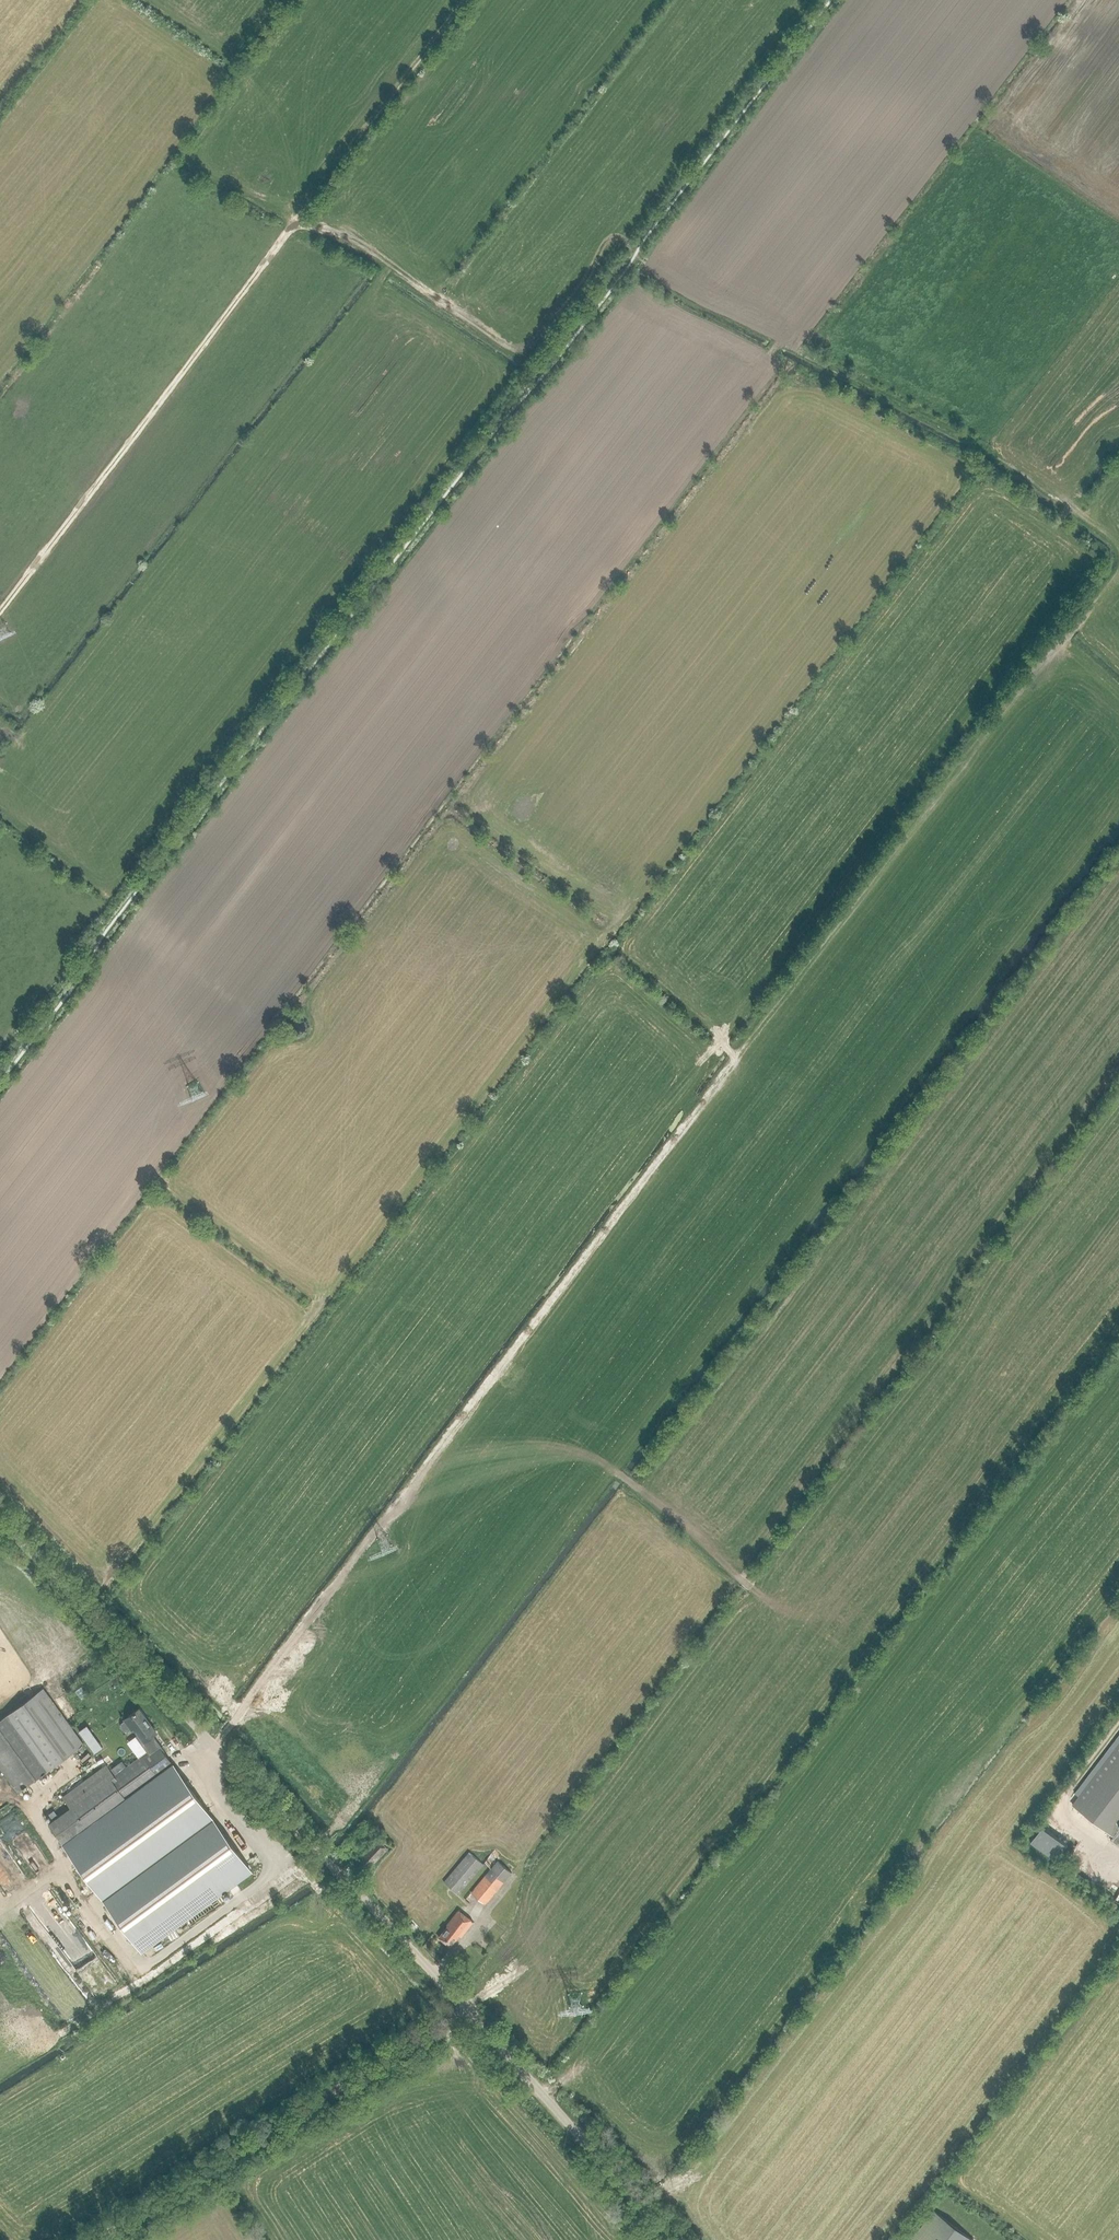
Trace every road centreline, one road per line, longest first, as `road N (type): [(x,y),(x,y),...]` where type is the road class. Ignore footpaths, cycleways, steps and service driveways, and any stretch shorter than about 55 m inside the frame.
road 1 (tertiary): [(664,2239),(472,2014),(0,1522)]
road 2 (track): [(468,2010),(98,2239)]

